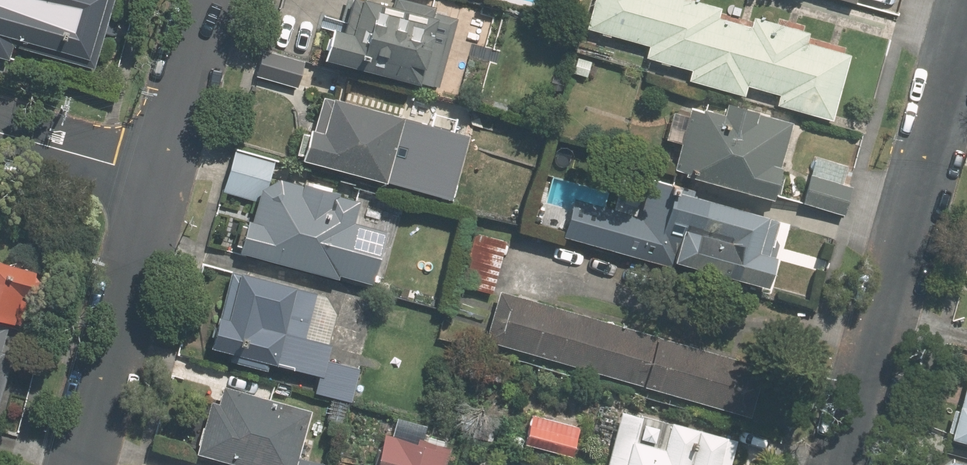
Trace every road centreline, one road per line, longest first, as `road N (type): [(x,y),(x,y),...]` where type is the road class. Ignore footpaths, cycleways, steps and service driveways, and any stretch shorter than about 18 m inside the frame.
road 1 (residential): [(966,13),(842,464)]
road 2 (residential): [(87,464),(158,179)]
road 3 (residential): [(158,179),(207,0)]
road 4 (residential): [(158,179),(0,132)]

